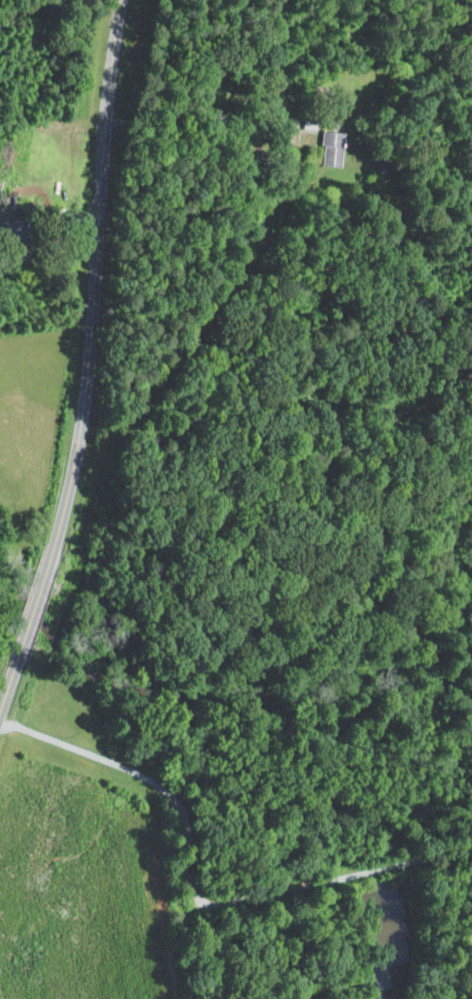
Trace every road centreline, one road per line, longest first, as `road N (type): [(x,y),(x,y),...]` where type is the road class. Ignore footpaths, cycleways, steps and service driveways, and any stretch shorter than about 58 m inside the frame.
road 1 (residential): [(0,714),(77,471),(98,211),(128,0)]

